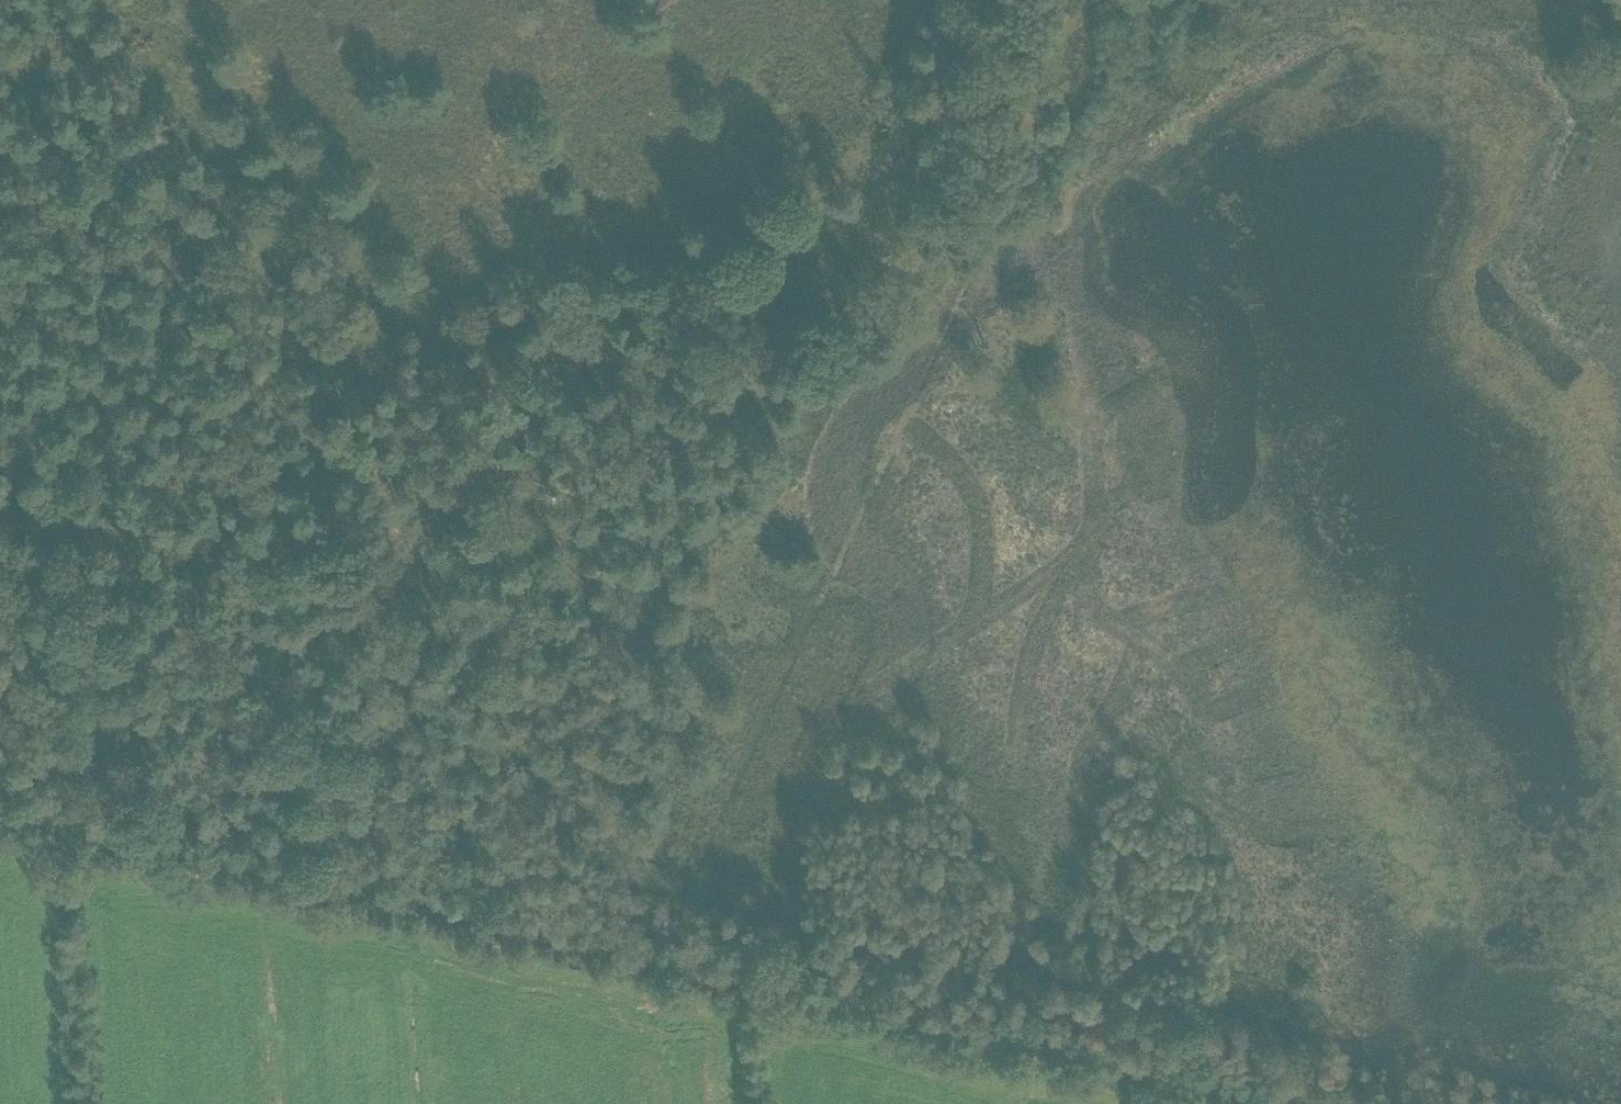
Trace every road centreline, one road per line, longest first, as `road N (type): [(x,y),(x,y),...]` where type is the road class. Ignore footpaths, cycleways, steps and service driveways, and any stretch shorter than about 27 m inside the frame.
road 1 (track): [(1410,1103),(0,804)]

